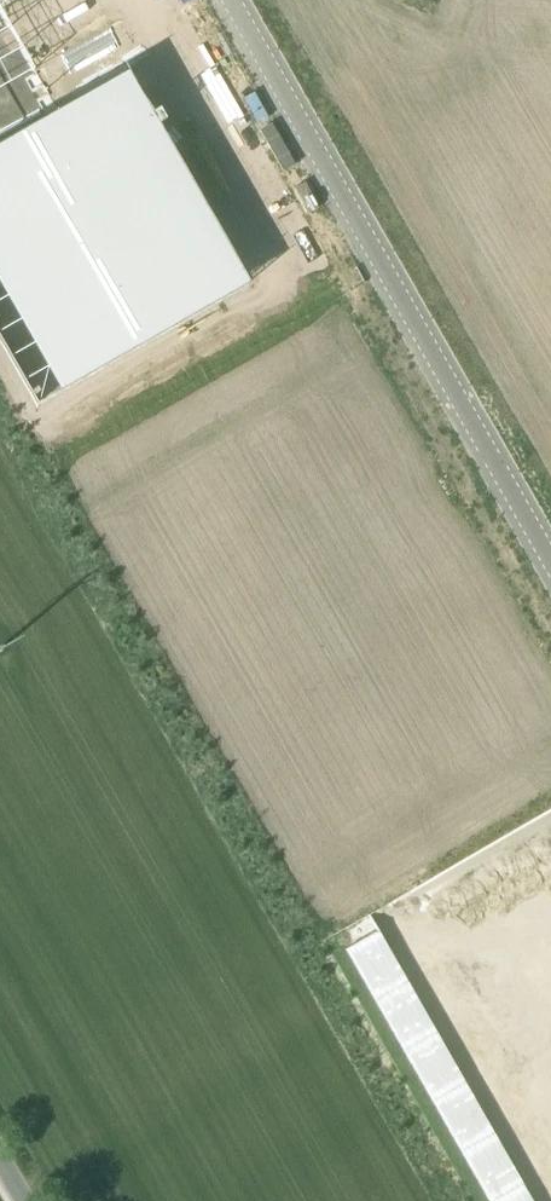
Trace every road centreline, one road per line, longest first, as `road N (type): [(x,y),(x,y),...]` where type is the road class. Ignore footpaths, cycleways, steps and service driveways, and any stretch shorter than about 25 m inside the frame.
road 1 (unclassified): [(550,564),(224,0)]

